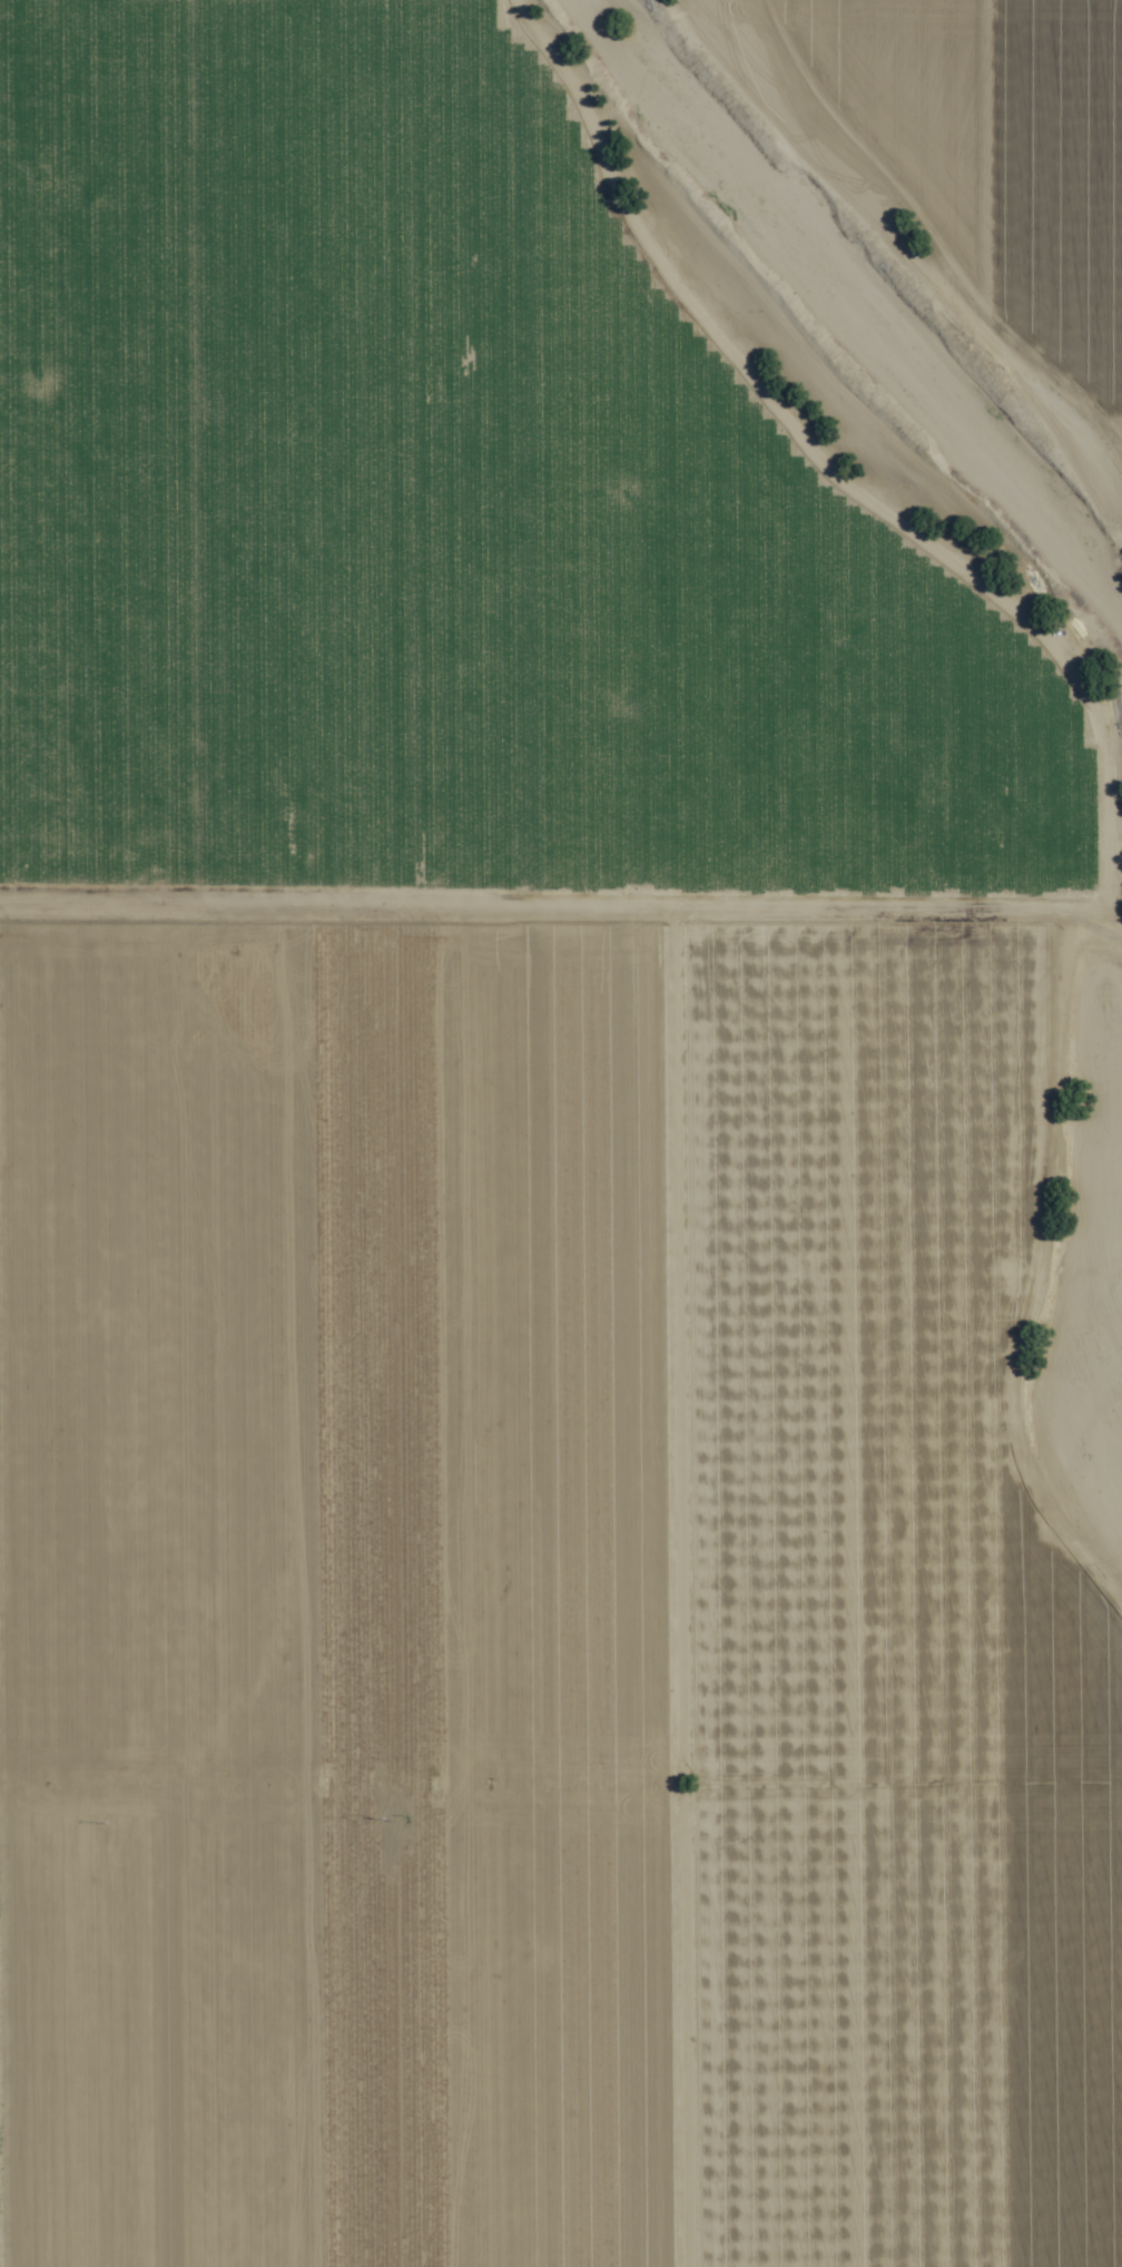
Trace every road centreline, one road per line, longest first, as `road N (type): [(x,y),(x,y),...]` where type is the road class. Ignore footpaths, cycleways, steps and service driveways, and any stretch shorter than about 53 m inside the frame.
road 1 (track): [(1121,910),(0,897)]

